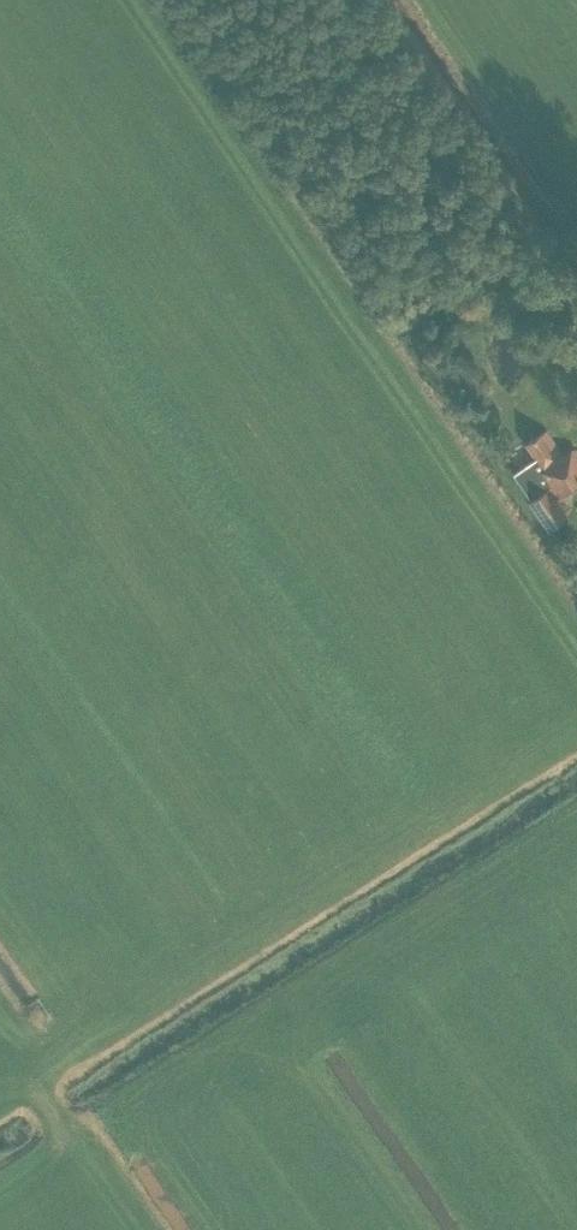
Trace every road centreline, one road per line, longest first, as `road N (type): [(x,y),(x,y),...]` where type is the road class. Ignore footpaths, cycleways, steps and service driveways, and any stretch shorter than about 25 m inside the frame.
road 1 (track): [(576,301),(376,0)]

